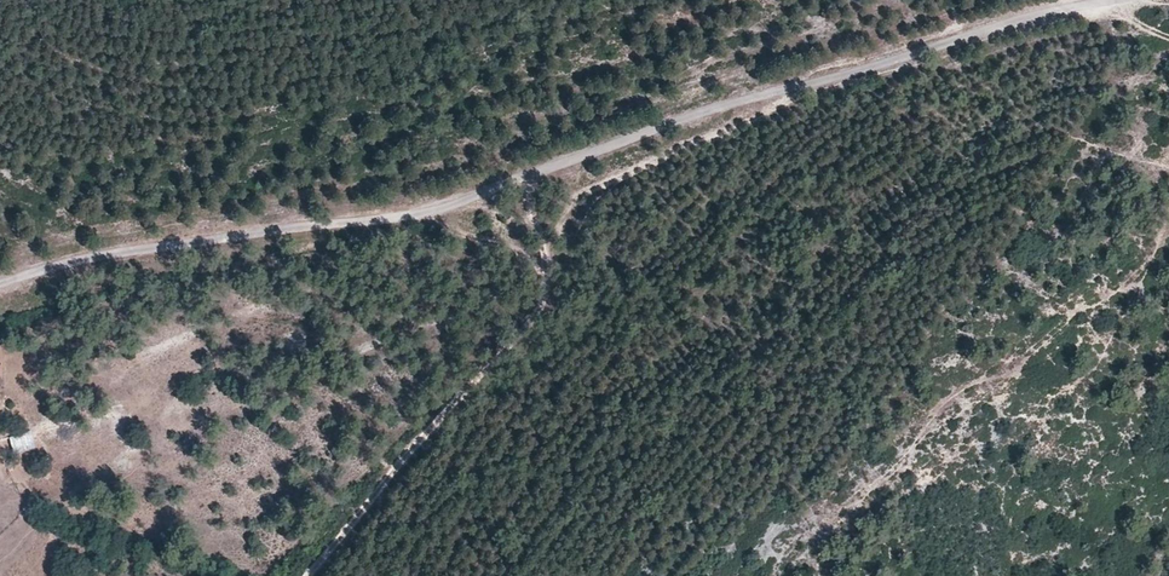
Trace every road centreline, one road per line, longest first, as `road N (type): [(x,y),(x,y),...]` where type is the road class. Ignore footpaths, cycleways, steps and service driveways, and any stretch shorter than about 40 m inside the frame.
road 1 (unclassified): [(0,284),(75,262),(436,211),(711,112),(1110,0)]
road 2 (track): [(310,575),(546,299),(546,259),(524,178)]

